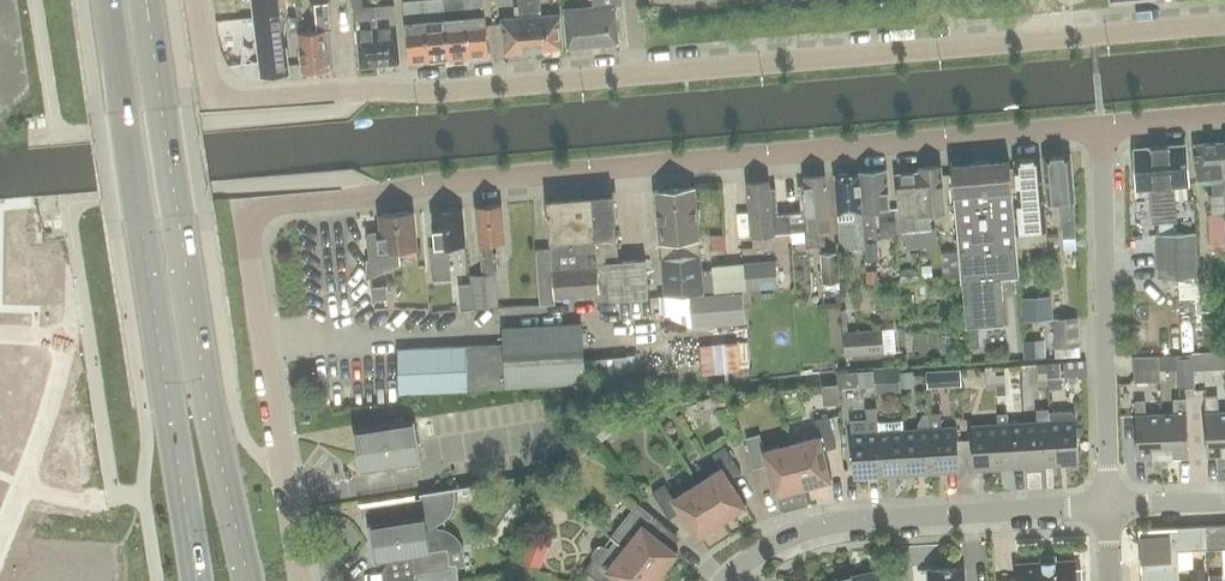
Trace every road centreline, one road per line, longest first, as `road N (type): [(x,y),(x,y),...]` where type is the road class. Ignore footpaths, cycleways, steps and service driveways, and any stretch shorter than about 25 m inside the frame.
road 1 (residential): [(301,580),(253,238),(273,211),(457,183),(1097,119)]
road 2 (residential): [(1224,22),(443,91),(232,98),(206,78),(195,0)]
road 3 (primary): [(242,580),(148,0)]
road 4 (primary): [(111,0),(198,580)]
road 5 (residential): [(1109,505),(839,522),(802,534),(728,580)]
road 6 (residential): [(1109,505),(1097,119)]
road 7 (residential): [(1097,119),(1224,109)]

